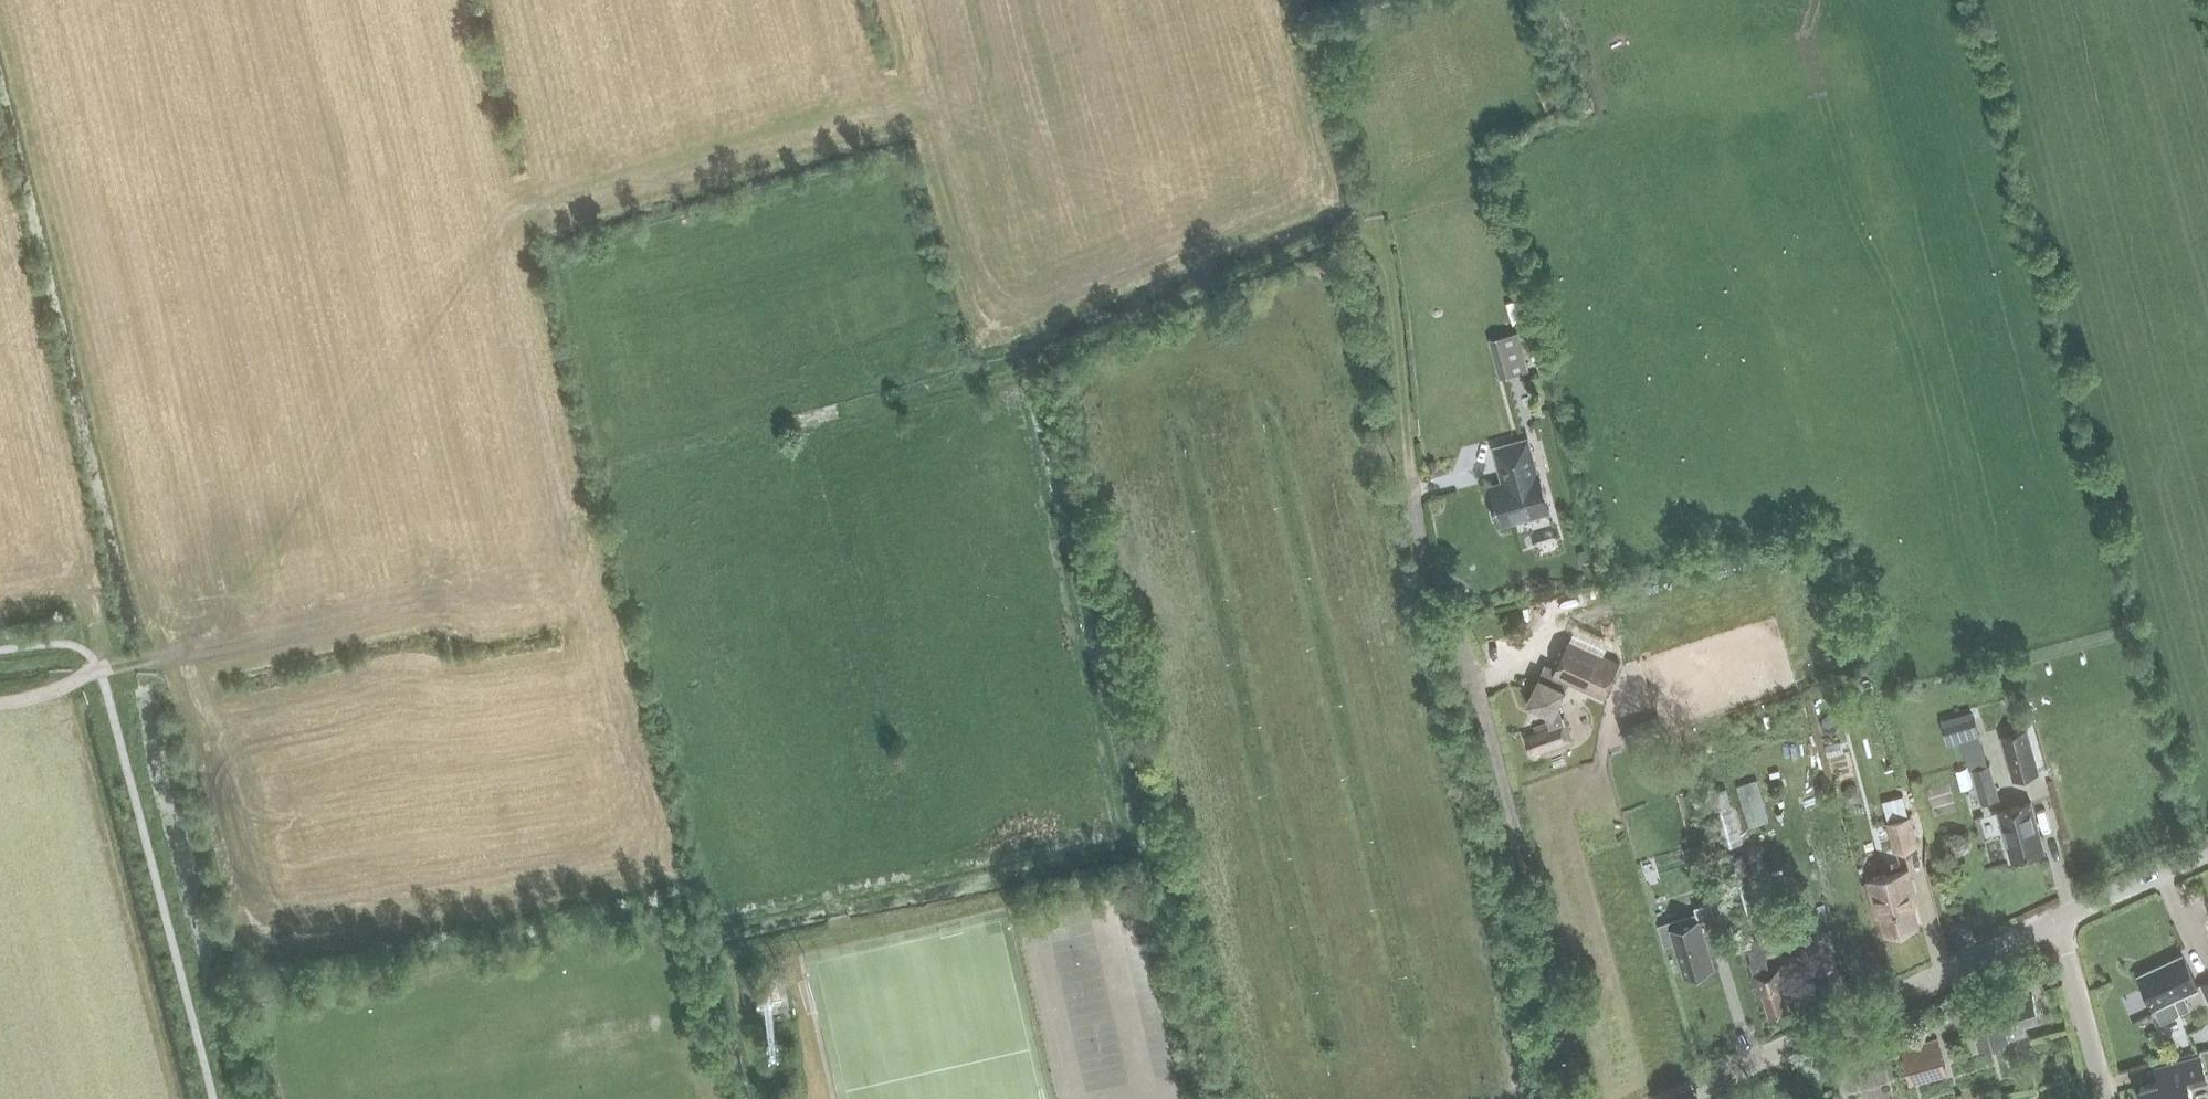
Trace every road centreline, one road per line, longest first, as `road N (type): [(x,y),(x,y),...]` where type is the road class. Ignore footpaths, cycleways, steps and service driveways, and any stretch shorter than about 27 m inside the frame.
road 1 (track): [(1588,1098),(1490,734),(1425,548),(1405,447)]
road 2 (unclassified): [(1670,1098),(2060,920)]
road 3 (residential): [(2107,1098),(2060,920)]
road 4 (unclassified): [(2060,920),(2207,851)]

